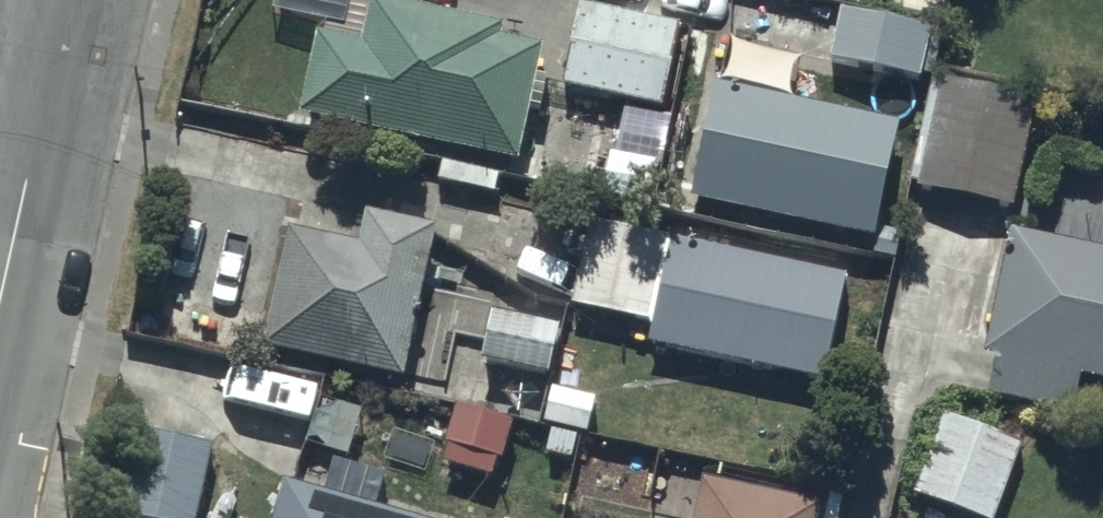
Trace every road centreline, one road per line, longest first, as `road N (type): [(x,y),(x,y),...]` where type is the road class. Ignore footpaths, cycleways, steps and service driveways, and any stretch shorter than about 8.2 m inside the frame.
road 1 (unclassified): [(63,0),(0,287)]

